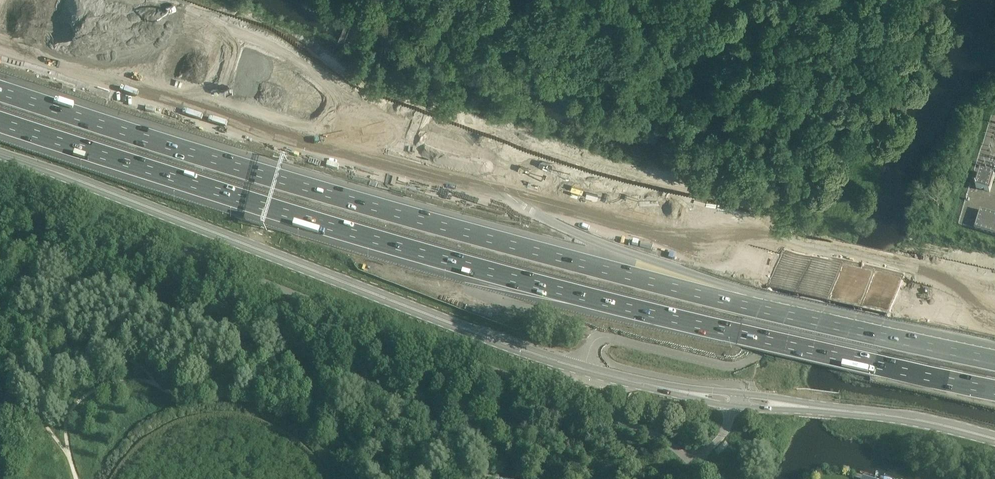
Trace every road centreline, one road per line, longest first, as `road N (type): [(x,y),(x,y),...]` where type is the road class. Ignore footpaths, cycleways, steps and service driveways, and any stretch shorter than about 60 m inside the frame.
road 1 (motorway): [(994,355),(582,261),(0,88)]
road 2 (motorway): [(0,120),(545,284),(994,386)]
road 3 (tertiary): [(679,391),(550,359),(0,153)]
road 4 (motorway): [(508,198),(318,148),(0,37)]
road 5 (motorway): [(994,296),(601,223),(508,198)]
road 6 (track): [(691,238),(786,242),(908,268),(994,317)]
road 7 (tertiary): [(994,438),(894,416),(795,406)]

